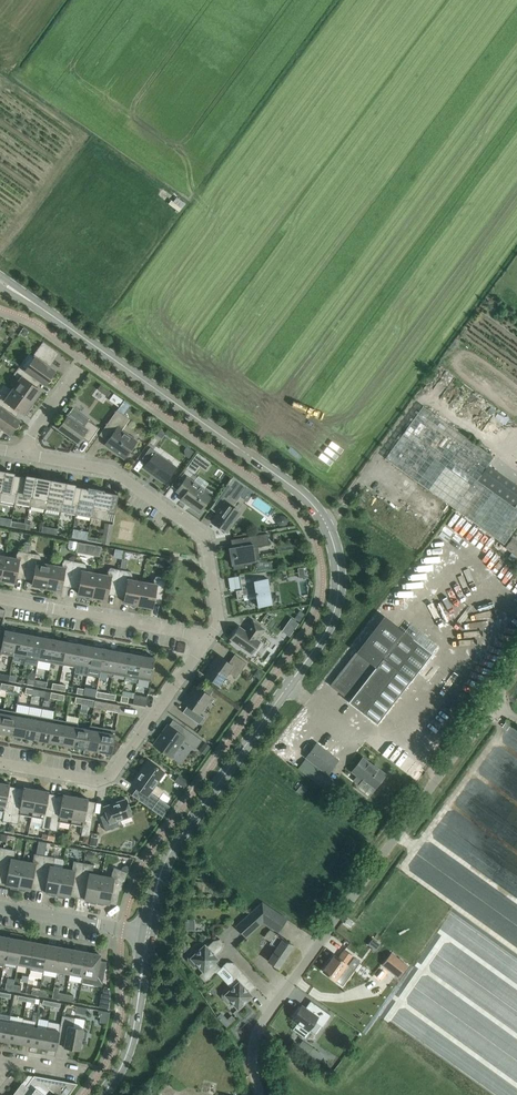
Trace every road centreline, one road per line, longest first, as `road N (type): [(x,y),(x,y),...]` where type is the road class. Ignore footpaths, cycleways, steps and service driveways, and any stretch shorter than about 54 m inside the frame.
road 1 (tertiary): [(148,933),(159,876),(176,842),(330,623),(336,552),(325,522),(293,488),(0,281)]
road 2 (residential): [(260,1094),(253,1050),(261,1024),(516,668)]
road 3 (residential): [(209,637),(220,621),(206,537),(112,470),(20,452)]
road 4 (residential): [(0,763),(110,777),(209,637)]
road 5 (residential): [(209,637),(0,598)]
road 6 (tertiary): [(102,1094),(130,1044),(148,933)]
road 7 (residential): [(148,933),(0,906)]

